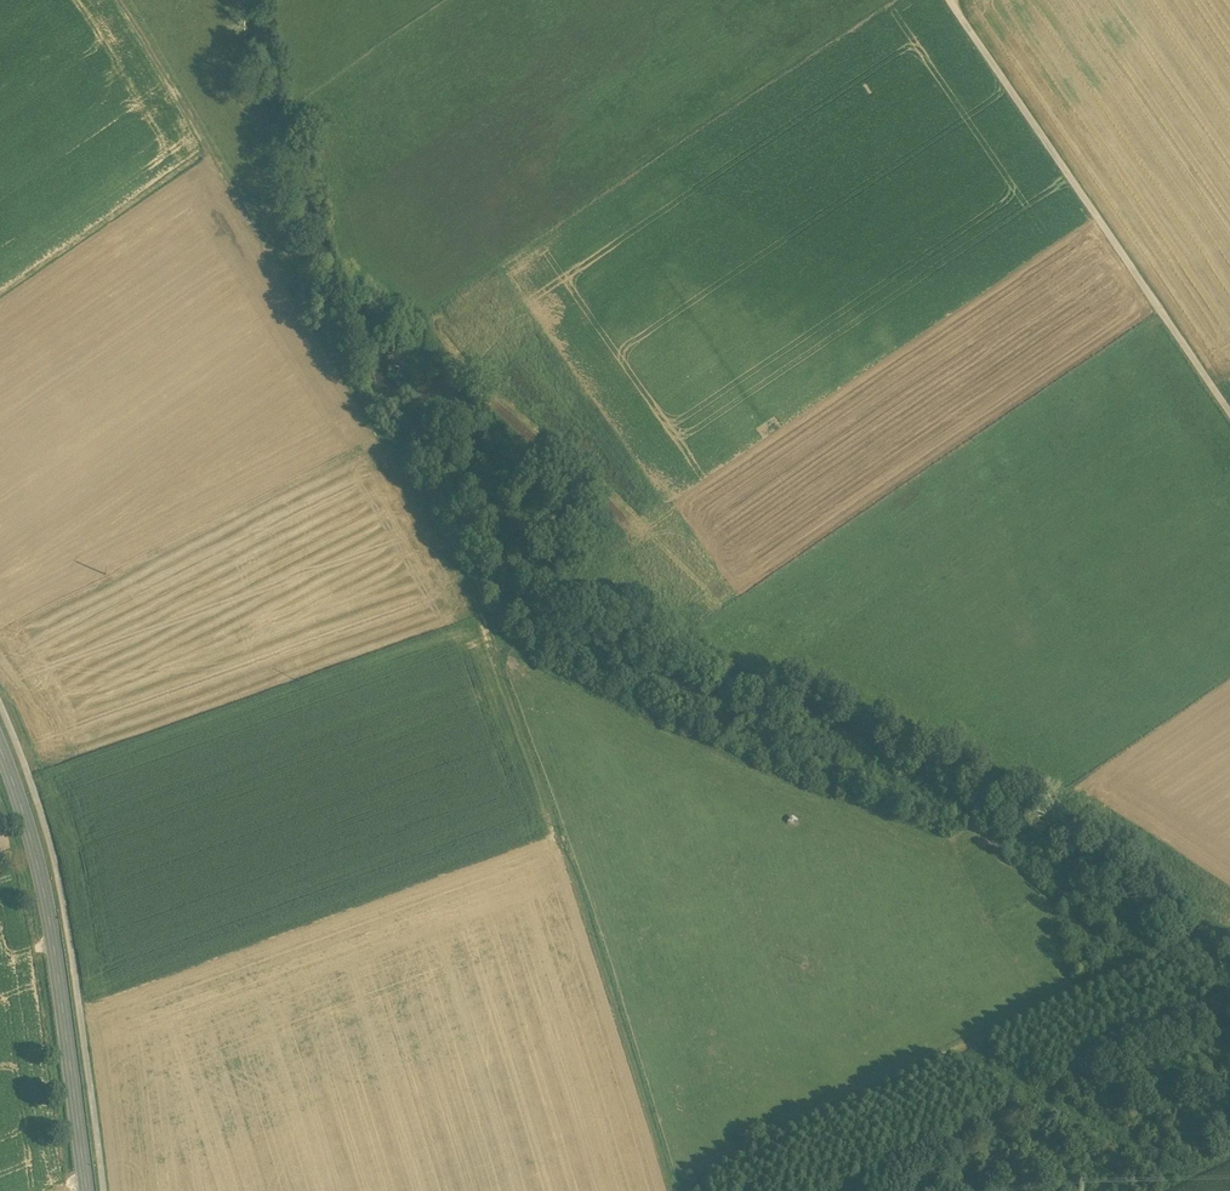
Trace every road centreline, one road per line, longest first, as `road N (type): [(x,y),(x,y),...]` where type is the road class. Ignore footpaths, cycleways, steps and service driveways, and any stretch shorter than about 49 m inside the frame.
road 1 (track): [(959,0),(1229,406)]
road 2 (secondary): [(86,1190),(42,871),(0,744)]

